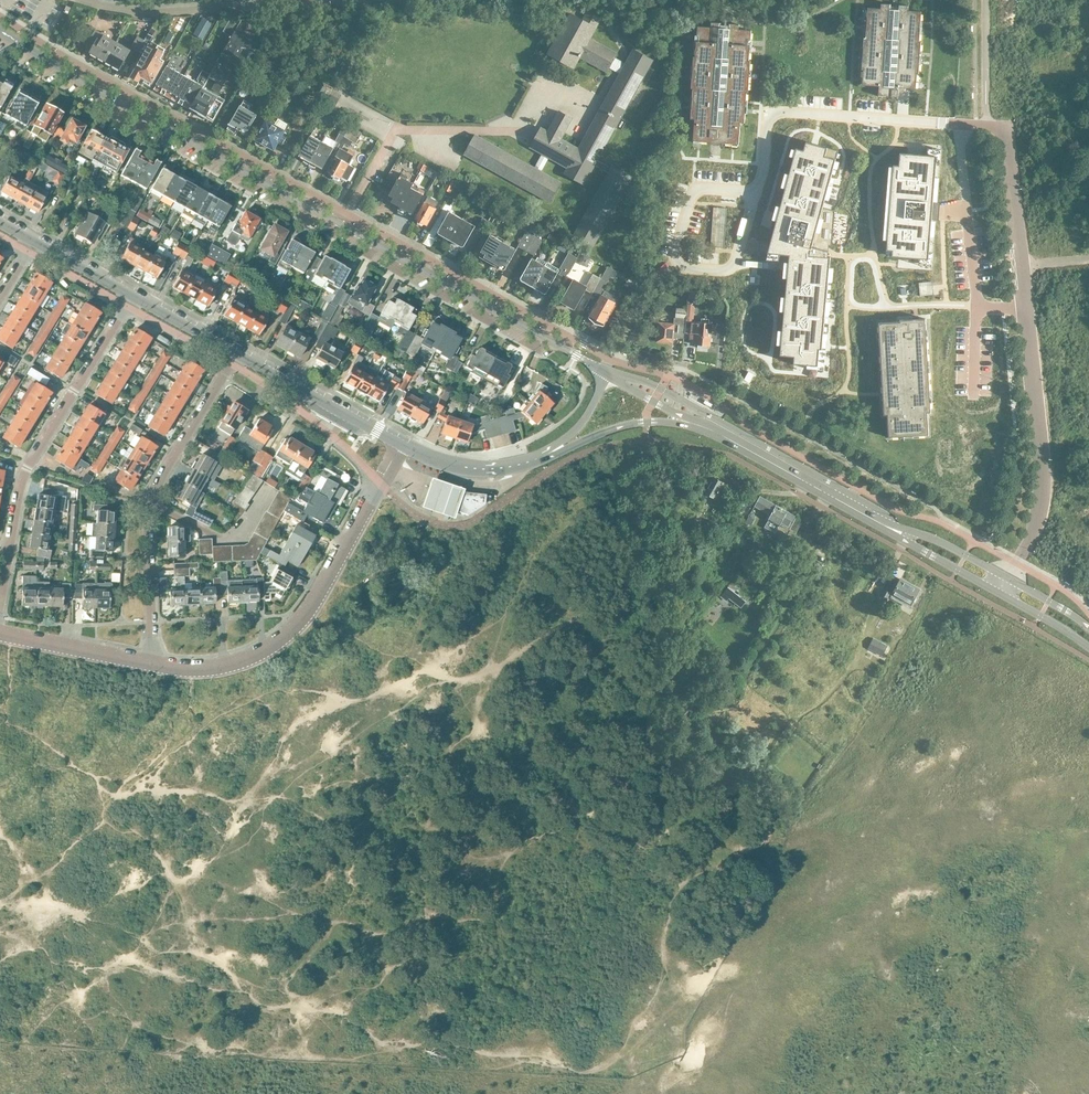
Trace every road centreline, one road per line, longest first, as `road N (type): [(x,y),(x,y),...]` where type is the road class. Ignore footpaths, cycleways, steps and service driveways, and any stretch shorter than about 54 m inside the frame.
road 1 (primary): [(606,371),(0,29)]
road 2 (residential): [(985,126),(773,111),(765,118),(757,192),(694,188),(692,198)]
road 3 (tertiary): [(156,664),(234,662),(288,634),(310,612),(402,445)]
road 4 (residential): [(0,615),(23,480),(135,298)]
road 5 (residential): [(156,664),(148,525),(159,479),(239,353)]
road 6 (unclassified): [(1005,578),(1029,539),(1043,483),(1025,306)]
road 7 (primary): [(239,353),(402,445)]
road 8 (residential): [(258,0),(152,13),(82,0)]
road 9 (primary): [(531,462),(634,425),(692,423)]
road 10 (unclassified): [(1023,269),(1010,129),(985,126)]
road 11 (tertiary): [(156,664),(0,633)]
road 12 (primary): [(875,520),(748,446)]
road 13 (primary): [(1005,578),(934,537),(875,520)]
road 14 (primary): [(875,520),(998,592)]
road 15 (primary): [(402,445),(481,470),(531,462)]
road 16 (primary): [(531,462),(583,423),(606,371)]

